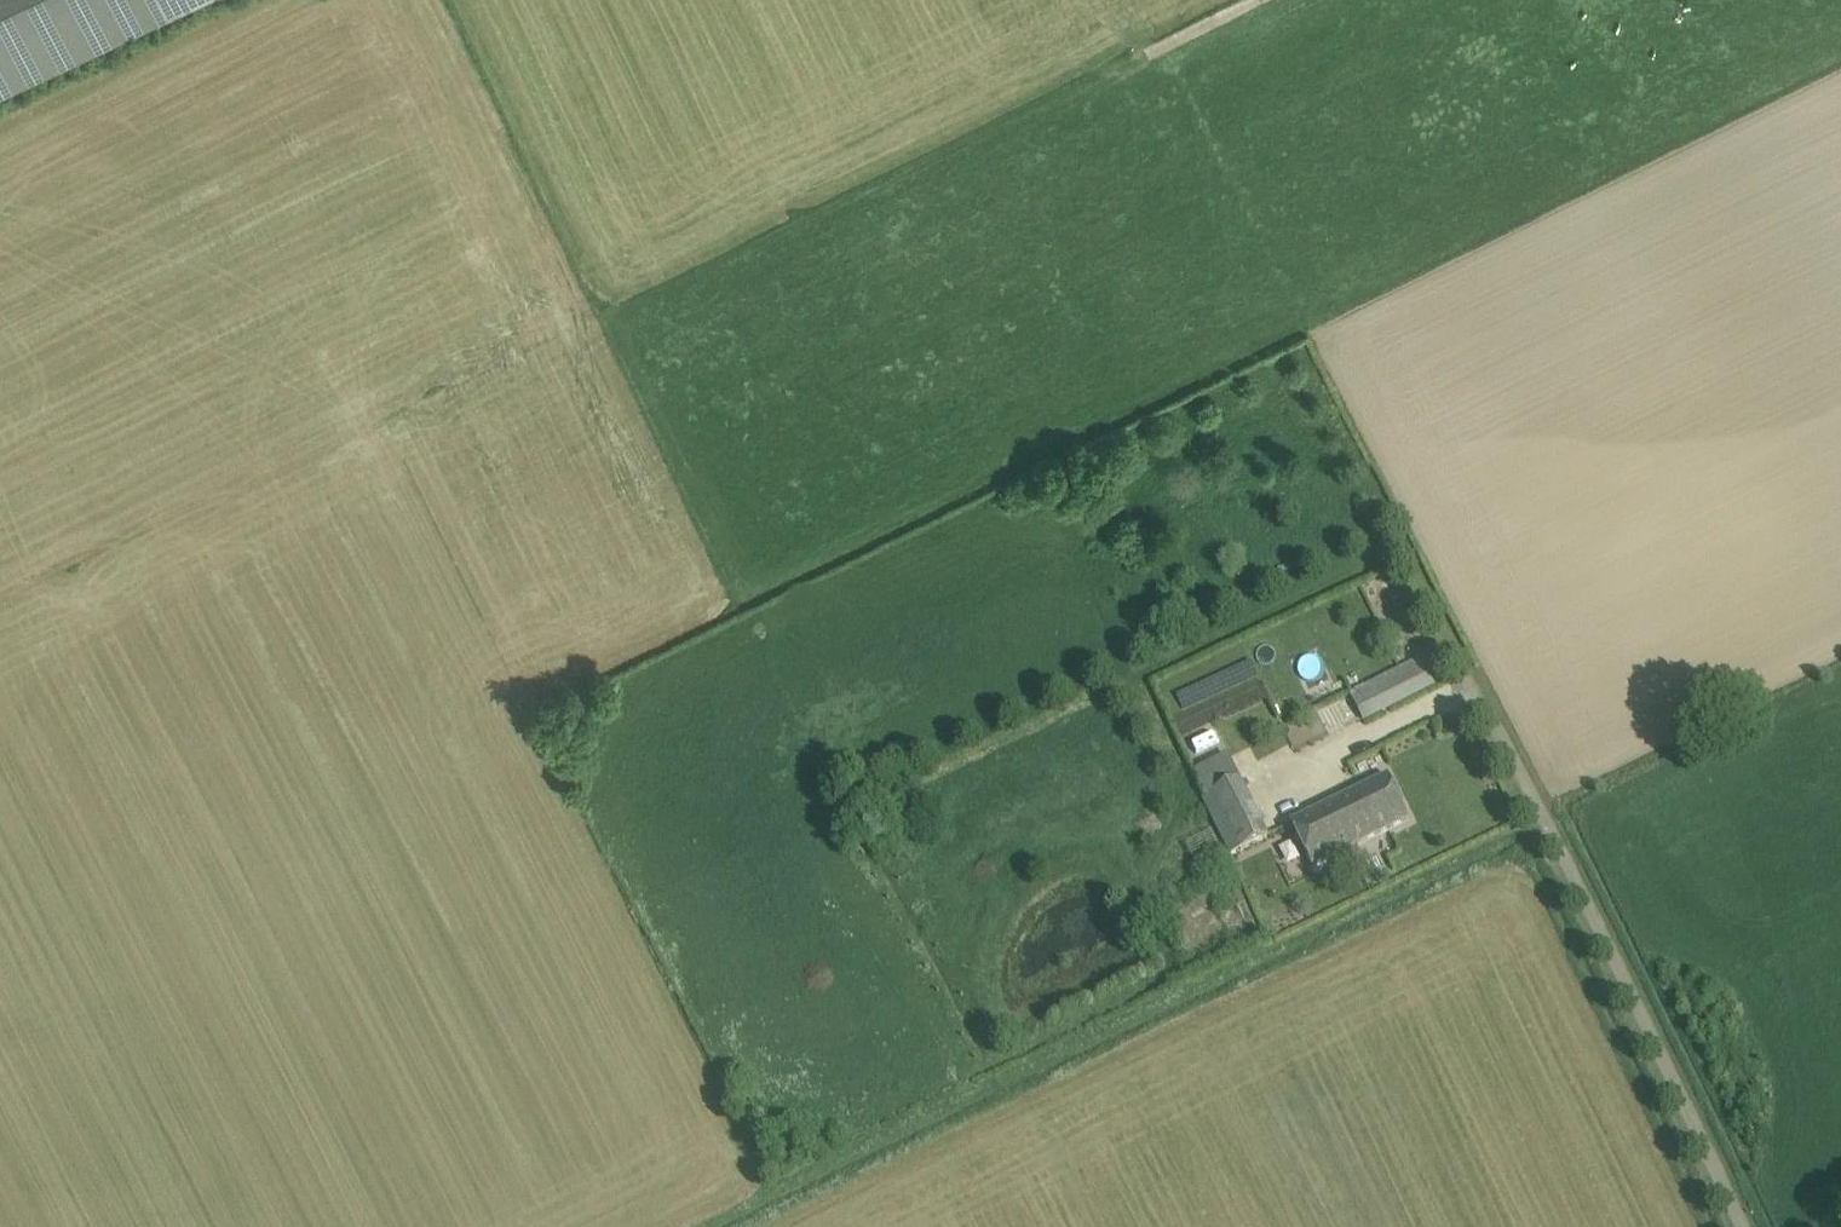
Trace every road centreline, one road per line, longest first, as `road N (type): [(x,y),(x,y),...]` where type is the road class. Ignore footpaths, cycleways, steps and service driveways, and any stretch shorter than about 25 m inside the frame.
road 1 (unclassified): [(1739,1226),(1390,532)]
road 2 (unclassified): [(1197,636),(1390,532)]
road 3 (unclassified): [(1390,532),(1325,404)]

